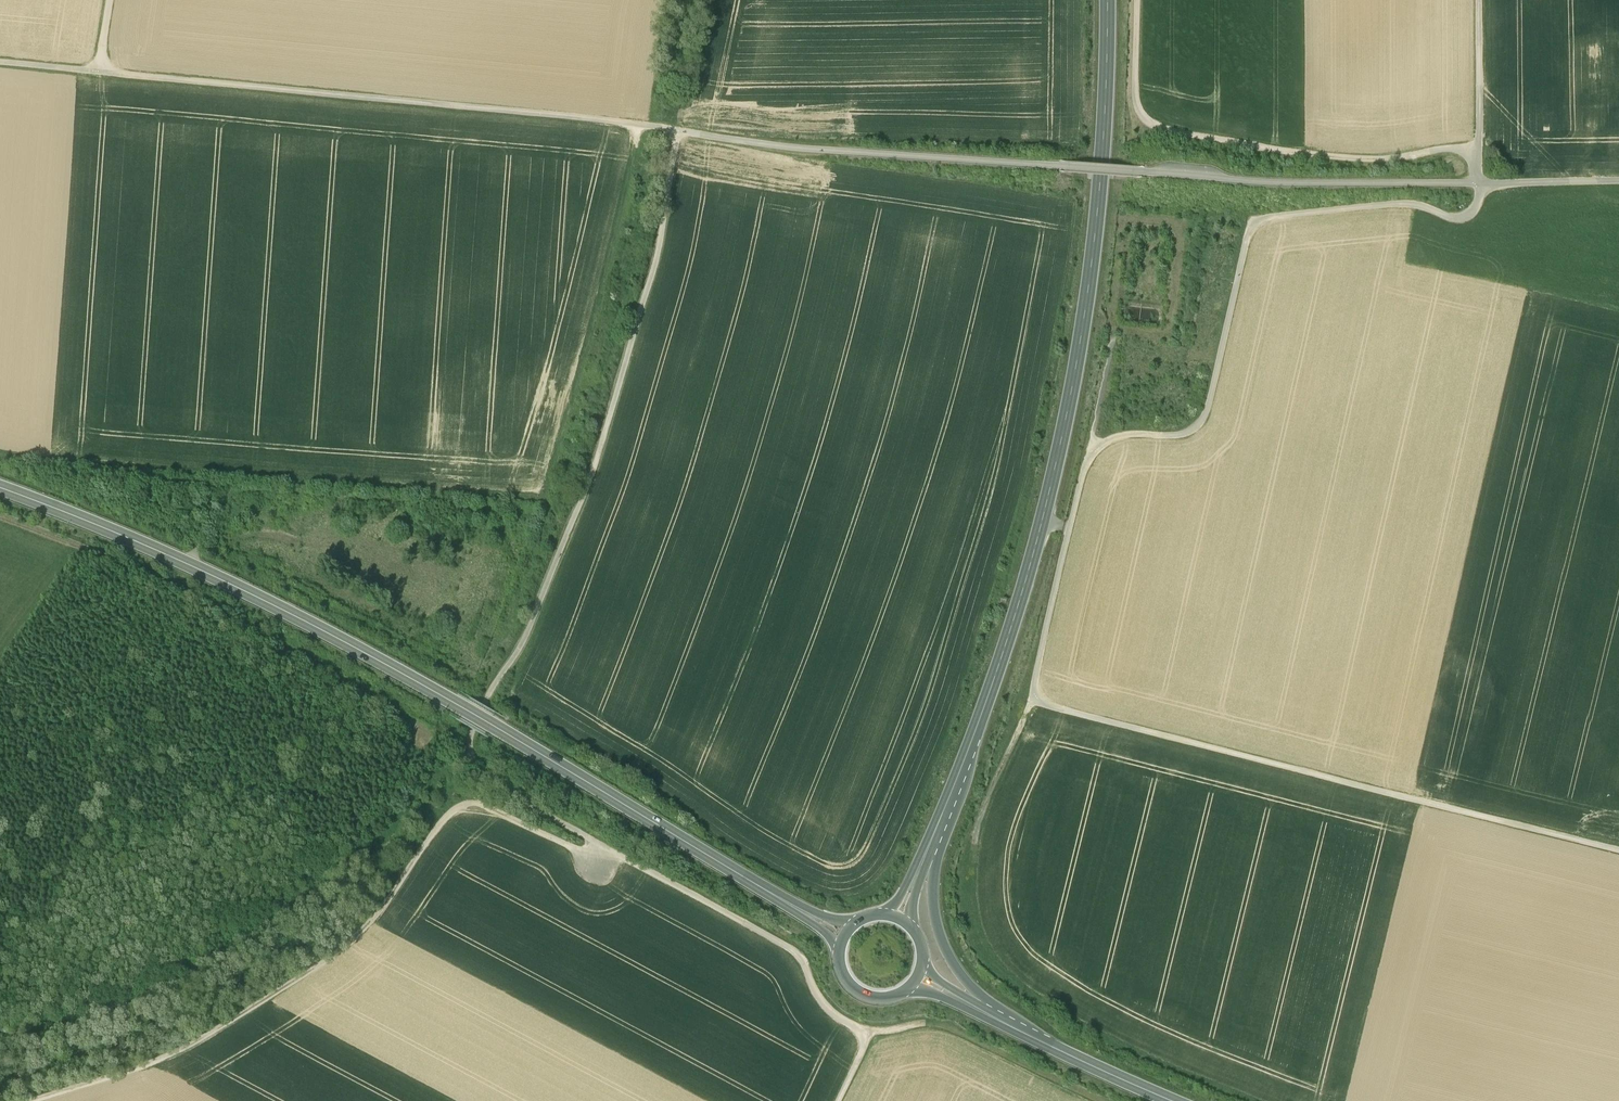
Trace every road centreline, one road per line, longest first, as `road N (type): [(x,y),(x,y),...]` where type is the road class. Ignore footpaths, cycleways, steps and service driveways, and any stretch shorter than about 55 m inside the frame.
road 1 (unclassified): [(1618,181),(1234,182),(0,60)]
road 2 (track): [(677,129),(651,273),(597,455),(523,635),(482,700),(466,747),(483,771),(560,820),(800,955),(831,1008),(865,1032)]
road 3 (track): [(1481,183),(1477,205),(1464,218),(1402,202),(1252,224),(1203,426),(1173,437),(1124,433),(1088,442),(1032,702),(975,822)]
road 4 (track): [(641,122),(554,473),(538,495),(371,487),(0,447)]
road 5 (primary): [(952,799),(1008,640),(1075,386),(1098,229),(1109,0)]
road 6 (primary): [(187,563),(486,721),(811,916)]
road 7 (track): [(606,848),(585,863),(574,846),(482,801),(460,802),(353,939),(140,1065),(27,1100)]
road 8 (track): [(1032,702),(1618,850)]
road 9 (track): [(1139,0),(1138,94),(1147,122),(1161,132),(1402,159),(1479,145)]
road 10 (track): [(1249,1100),(1140,1057),(1013,981),(973,929),(975,822)]
road 11 (primary): [(1052,1047),(961,975),(941,942),(933,881),(952,799)]
road 12 (track): [(865,1032),(931,1023),(1095,1100)]
road 13 (primary): [(0,486),(187,563)]
road 14 (track): [(1481,183),(1478,0)]
road 15 (primary): [(1052,1047),(1176,1100)]

